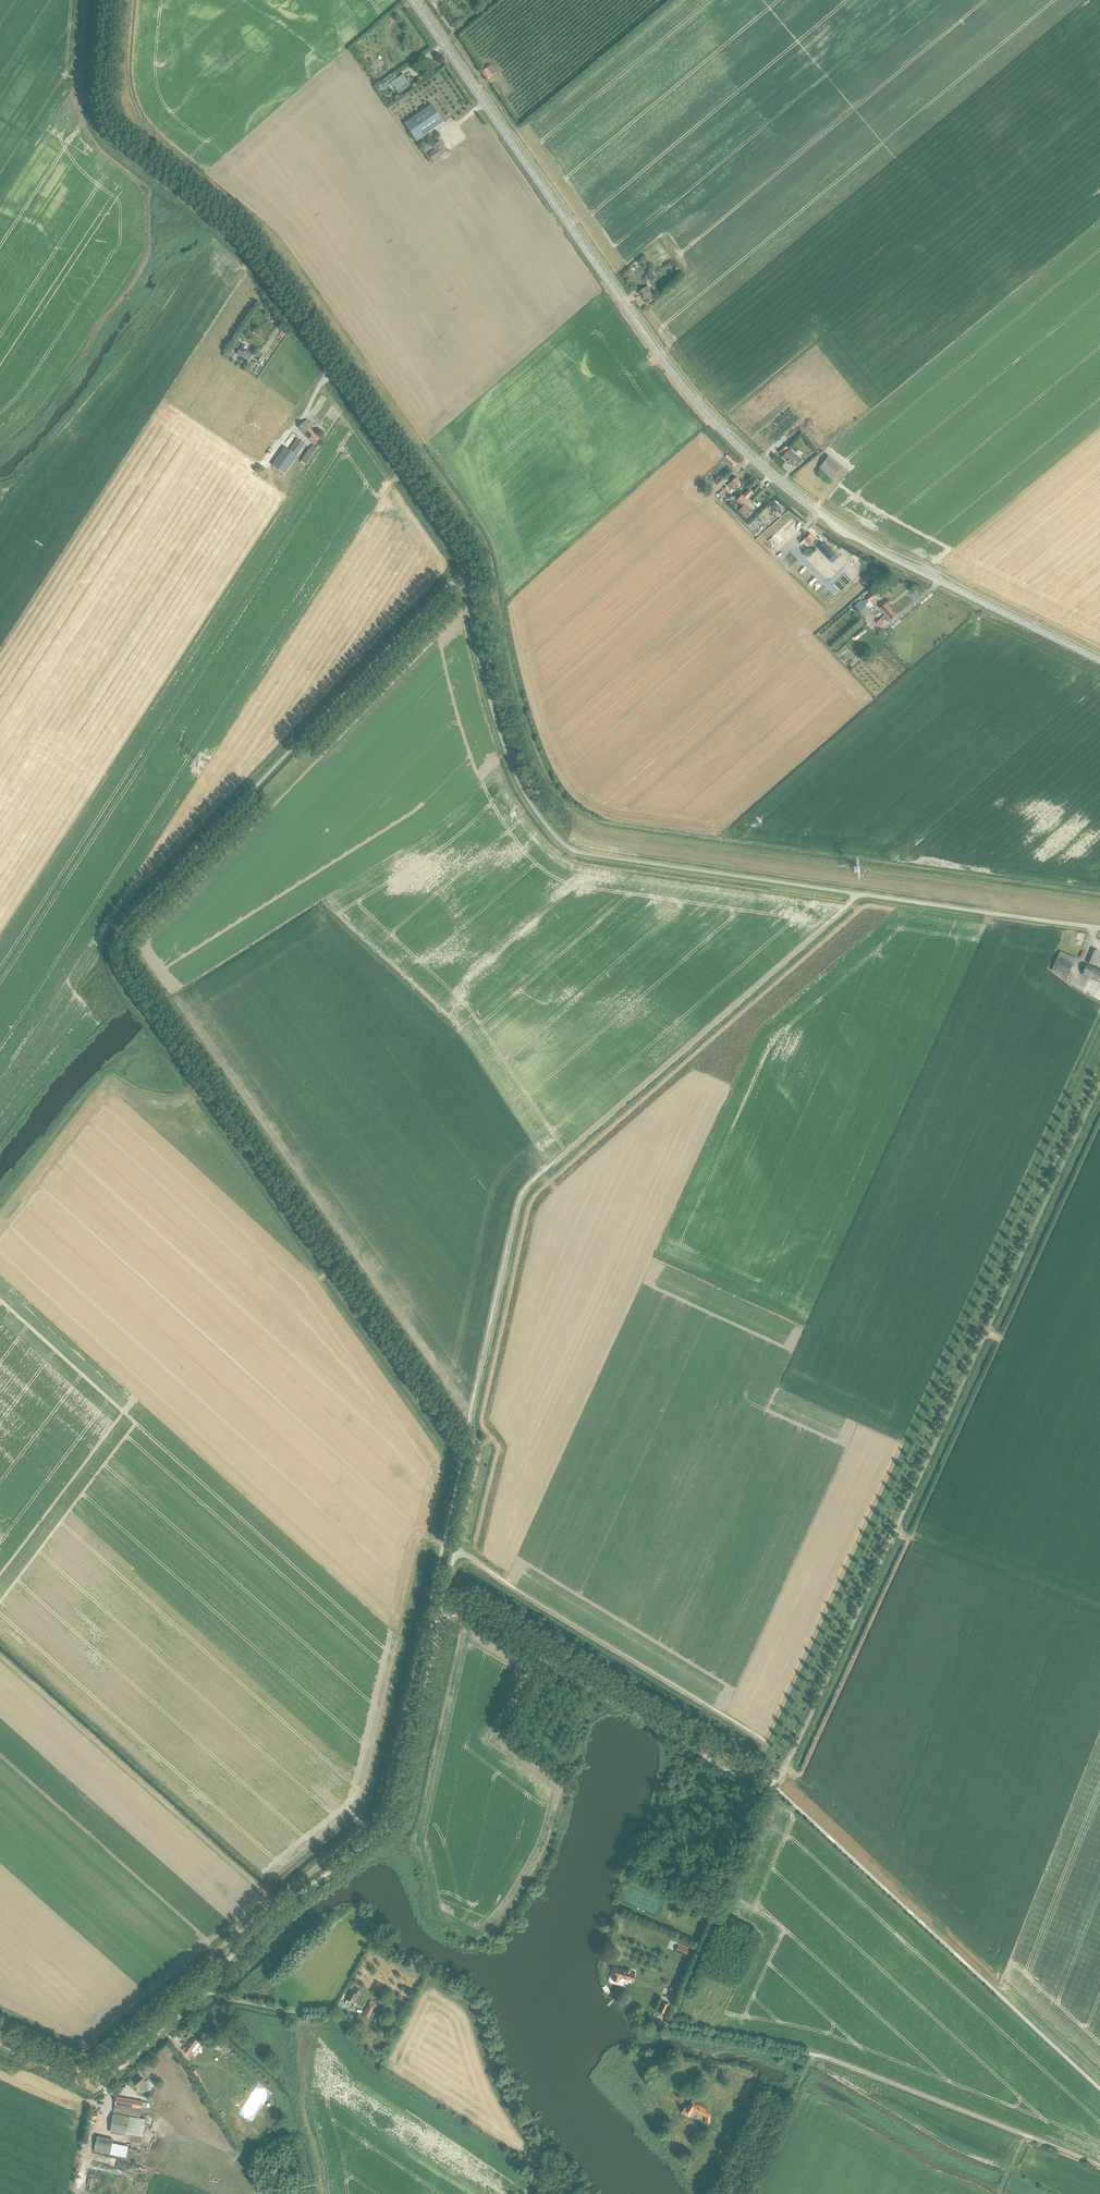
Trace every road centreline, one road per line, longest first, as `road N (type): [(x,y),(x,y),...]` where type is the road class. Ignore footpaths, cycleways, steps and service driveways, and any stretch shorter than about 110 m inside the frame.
road 1 (unclassified): [(439,1628),(431,1598),(458,1454),(123,983),(112,951),(130,917),(463,579)]
road 2 (secondary): [(1099,660),(848,532),(726,434),(669,370),(412,0)]
road 3 (unclassified): [(456,1551),(478,1461),(469,1418),(521,1203),(853,893)]
road 4 (track): [(1099,1033),(768,1741)]
road 5 (unclassified): [(771,1784),(809,1721),(1099,1086)]
road 6 (unclassified): [(463,579),(446,539),(255,265),(114,145),(99,123),(101,0)]
road 7 (unclassified): [(439,1628),(397,1806),(379,1834),(278,1910),(103,2067),(66,2065),(0,2034)]
road 8 (track): [(0,2022),(77,2057),(96,2055),(372,1822),(384,1801),(418,1653),(437,1623)]
road 9 (unclassified): [(853,893),(565,846),(530,802),(501,736),(463,579)]
road 10 (unclassified): [(1099,2089),(771,1784)]
road 11 (unclassified): [(771,1784),(725,1770),(473,1616),(453,1615),(439,1628)]
road 12 (unclassified): [(456,1551),(768,1741),(765,1747)]
road 13 (track): [(527,2193),(522,2174),(297,2012)]
road 14 (unclassified): [(1099,928),(853,893)]
road 15 (track): [(231,1956),(207,1992),(107,2078),(94,2081),(67,2066)]
road 16 (track): [(800,1810),(754,1809),(710,1914)]
road 17 (track): [(207,1992),(293,2012),(333,2012)]

